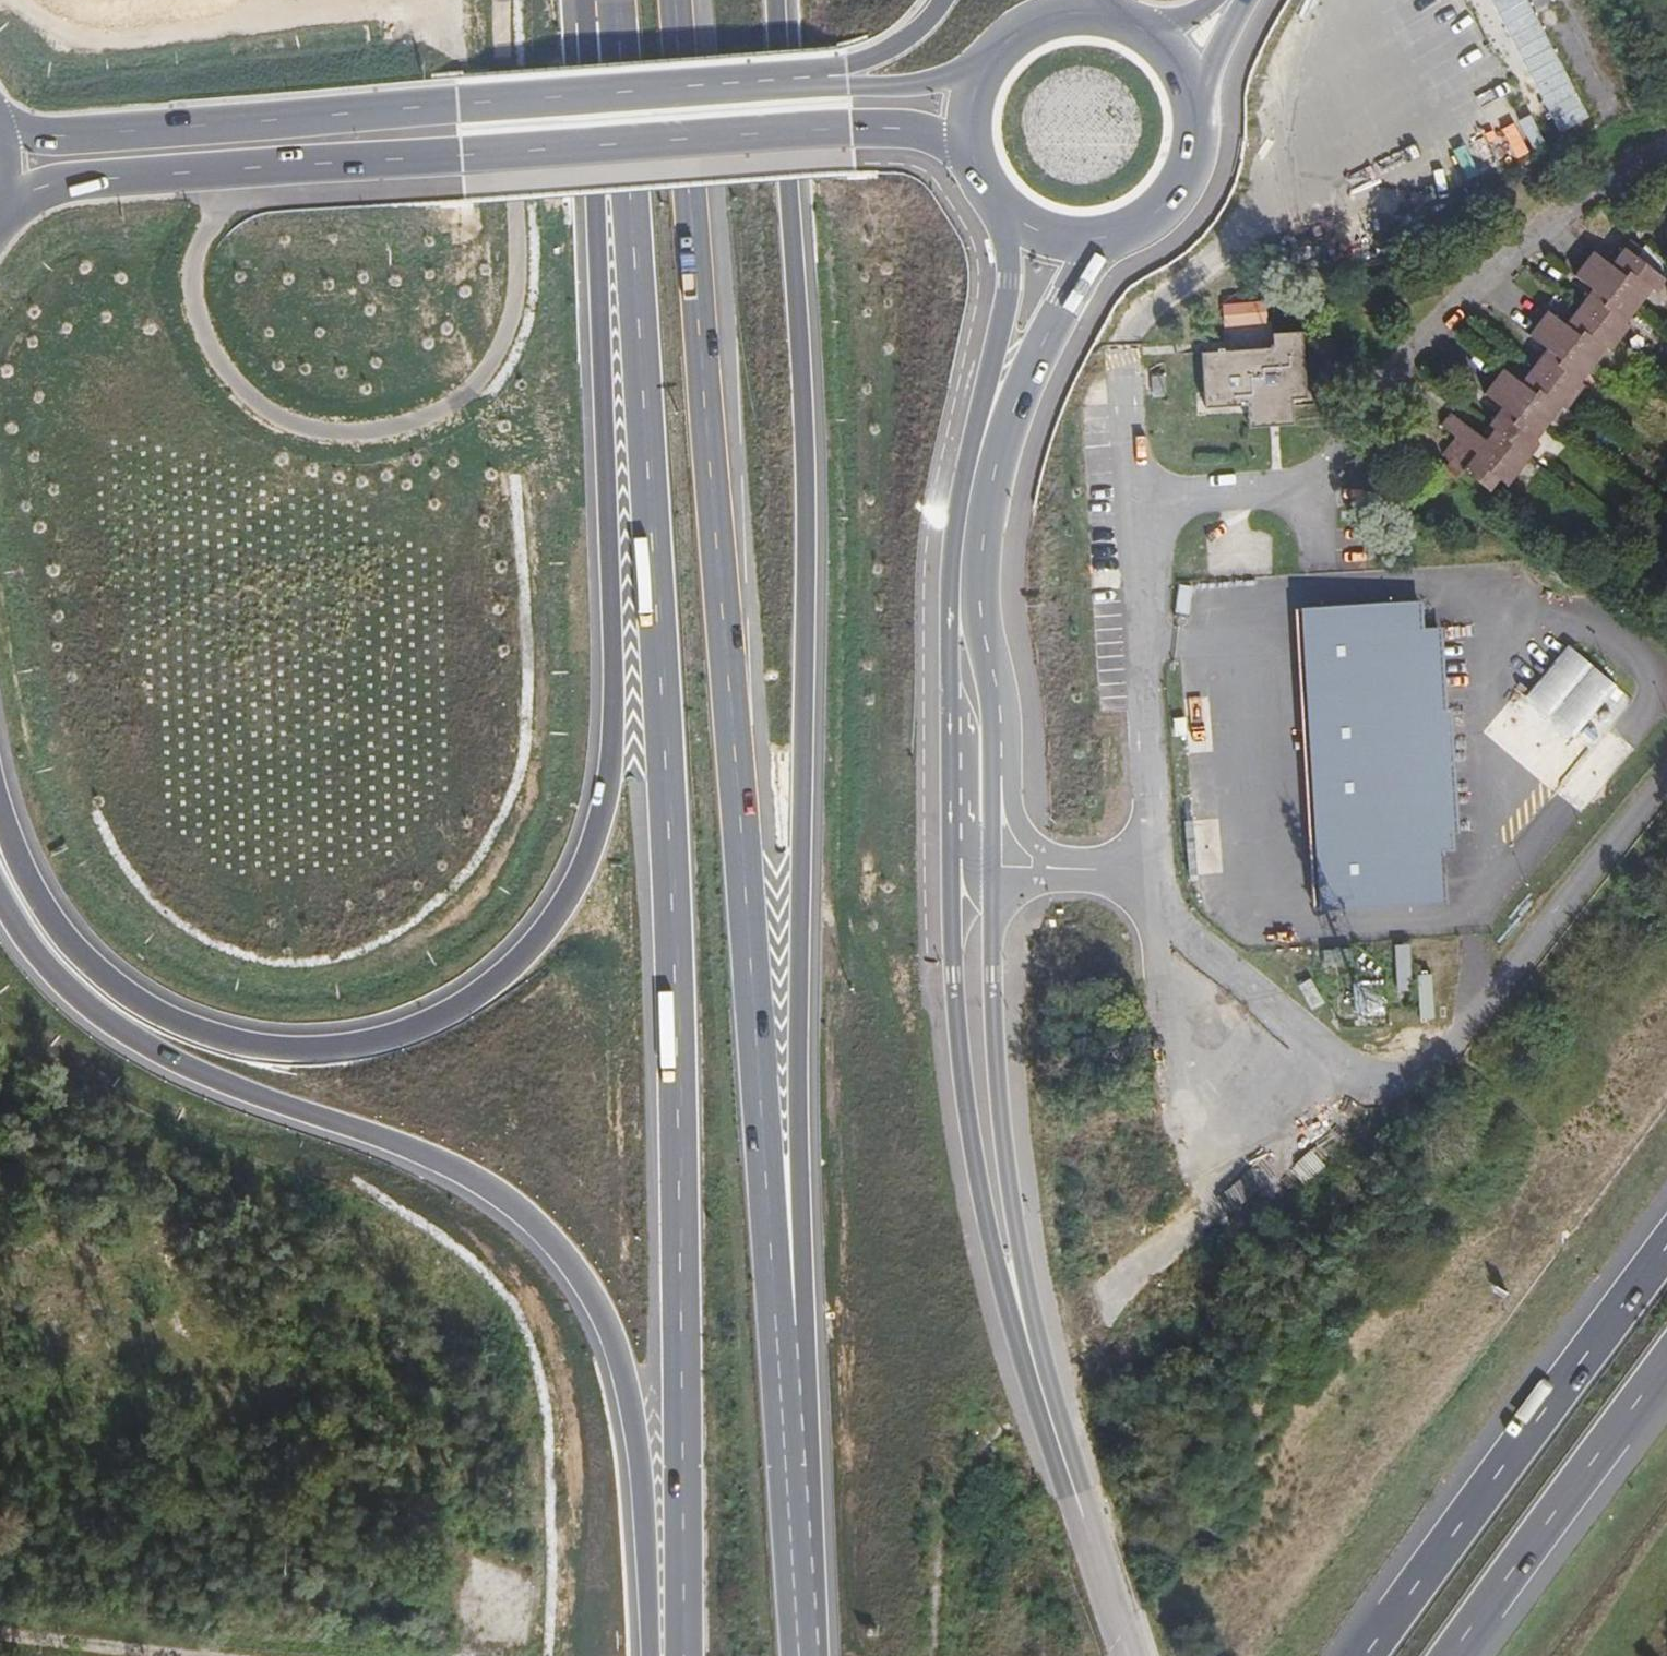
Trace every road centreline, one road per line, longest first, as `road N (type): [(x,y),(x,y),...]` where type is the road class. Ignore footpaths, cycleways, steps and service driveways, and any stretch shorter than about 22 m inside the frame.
road 1 (trunk): [(614,0),(669,837),(684,1655)]
road 2 (trunk): [(583,0),(611,729),(599,837),(554,921),(496,978),(401,1034),(260,1044),(145,1004),(79,951),(0,822)]
road 3 (trunk): [(780,1388),(680,0)]
road 4 (trunk): [(780,1388),(807,573),(776,0)]
road 5 (trunk): [(0,899),(25,951),(55,986),(131,1049),(212,1088),(445,1172),(511,1213),(565,1285),(600,1350),(646,1517),(669,1655)]
road 6 (secondary): [(1010,227),(1012,280),(952,533),(951,670),(964,1087),(990,1242),(1014,1295)]
road 7 (secondary): [(1014,1295),(1017,1238),(996,1054),(991,650),(978,591),(991,474),(1090,245)]
road 8 (primary): [(0,200),(122,177),(851,129),(958,134)]
road 9 (primary): [(847,75),(226,123),(0,131)]
road 10 (motorway): [(1666,1243),(1364,1655)]
road 11 (secondary): [(1014,1295),(1128,1655)]
road 12 (motorway): [(1454,1655),(1666,1365)]
road 13 (trunk): [(797,1655),(780,1388)]
road 14 (primary): [(1090,245),(1143,222),(1185,161),(1188,111),(1164,57)]
road 15 (track): [(0,1630),(231,1655)]
road 16 (primary): [(1111,20),(1038,20),(995,45),(972,73)]
road 17 (primary): [(972,73),(926,82),(847,75)]
road 18 (trunk): [(943,0),(913,35),(847,75)]

